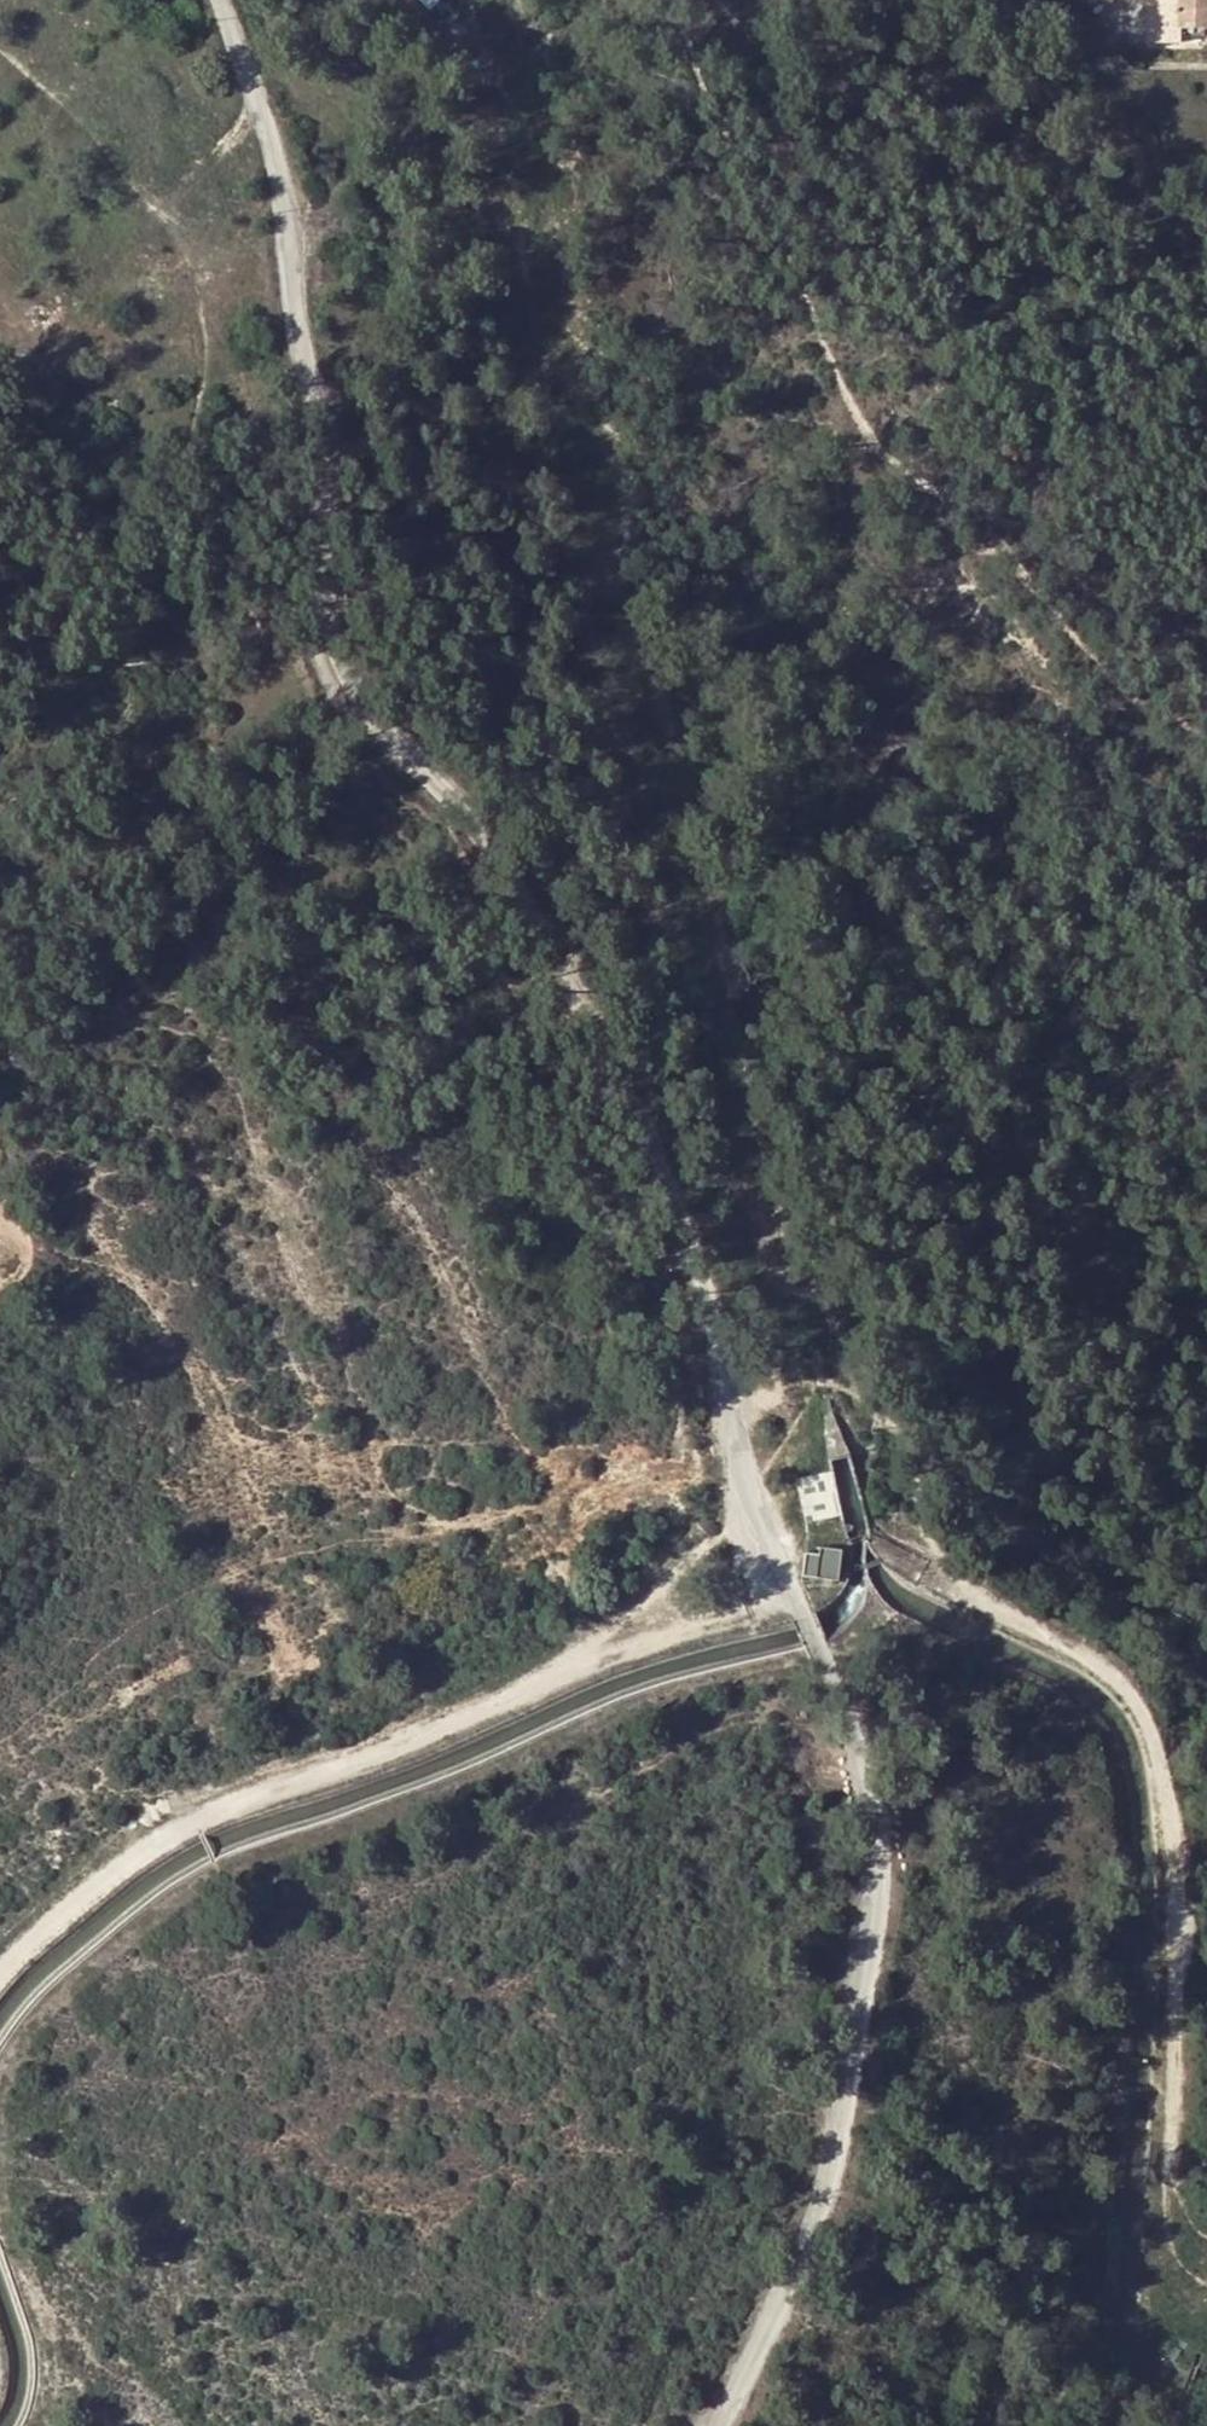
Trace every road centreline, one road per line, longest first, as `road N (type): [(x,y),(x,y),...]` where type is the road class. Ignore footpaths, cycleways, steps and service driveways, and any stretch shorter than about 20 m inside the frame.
road 1 (unclassified): [(225,0),(279,157),(307,328),(363,441),(341,583),(404,743),(517,844),(696,1178),(725,1429),(784,1597),(820,1656)]
road 2 (unclassified): [(719,2425),(827,2191),(849,2118),(884,1879),(876,1787),(820,1656)]

